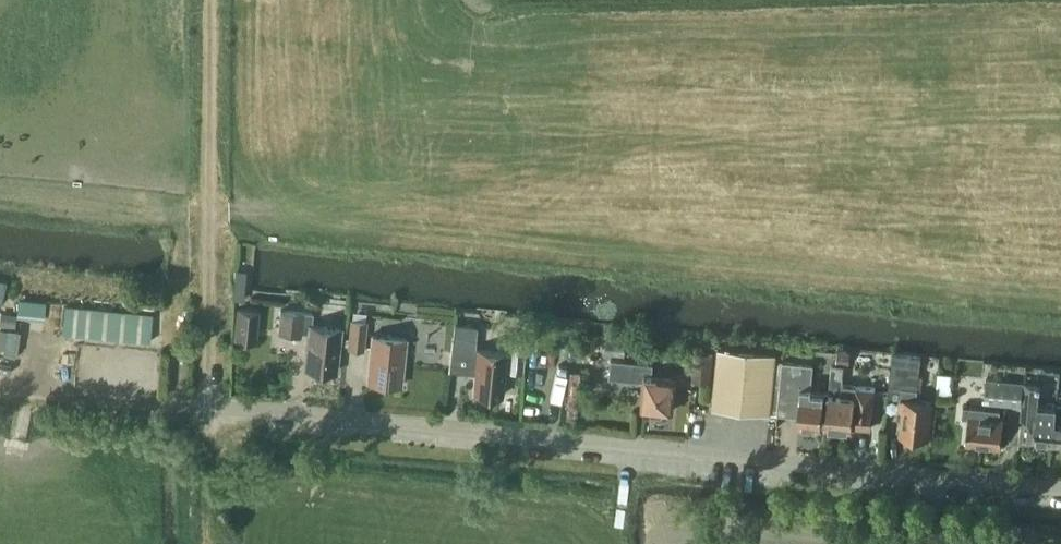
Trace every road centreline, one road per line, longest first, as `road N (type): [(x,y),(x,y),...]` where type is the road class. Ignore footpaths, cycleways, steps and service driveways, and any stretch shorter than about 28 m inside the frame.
road 1 (unclassified): [(1060,490),(210,407)]
road 2 (track): [(210,0),(211,394)]
road 3 (track): [(210,407),(0,386)]
road 4 (track): [(210,421),(211,543)]

